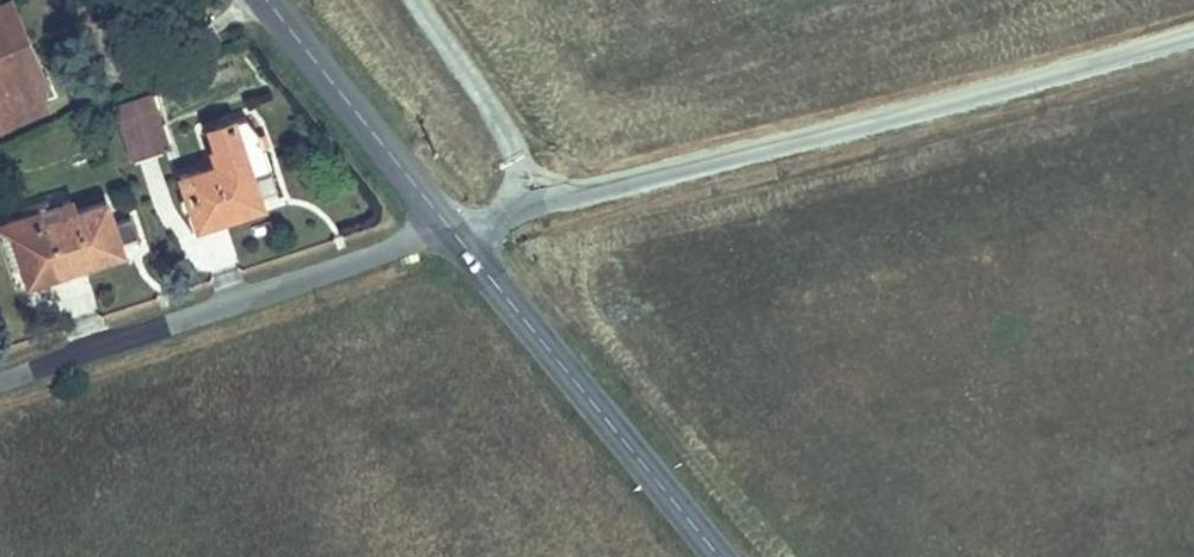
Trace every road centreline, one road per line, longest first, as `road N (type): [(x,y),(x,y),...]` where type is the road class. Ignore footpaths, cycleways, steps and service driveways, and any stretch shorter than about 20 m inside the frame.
road 1 (unclassified): [(453,232),(532,204),(1193,33)]
road 2 (unclassified): [(0,384),(453,232)]
road 3 (tertiary): [(720,556),(453,232)]
road 4 (tertiary): [(453,232),(267,0)]

